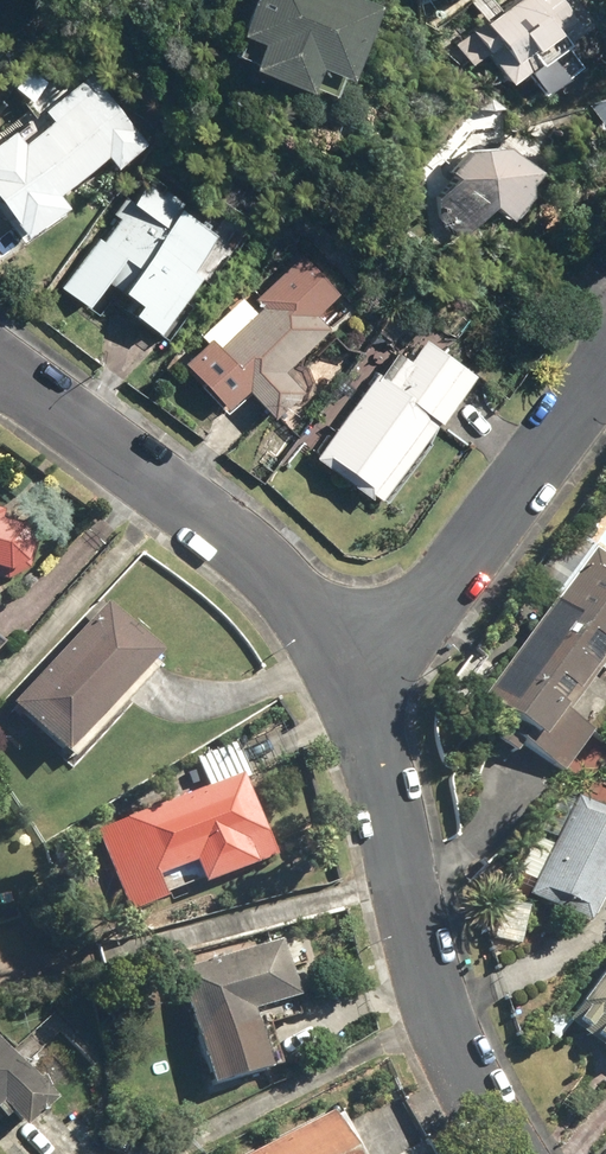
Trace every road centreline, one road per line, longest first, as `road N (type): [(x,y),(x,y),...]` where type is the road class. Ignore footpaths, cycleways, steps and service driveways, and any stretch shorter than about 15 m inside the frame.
road 1 (residential): [(507,1153),(432,989),(350,671)]
road 2 (residential): [(350,671),(261,562),(0,369)]
road 3 (residential): [(350,671),(426,608),(605,363)]

